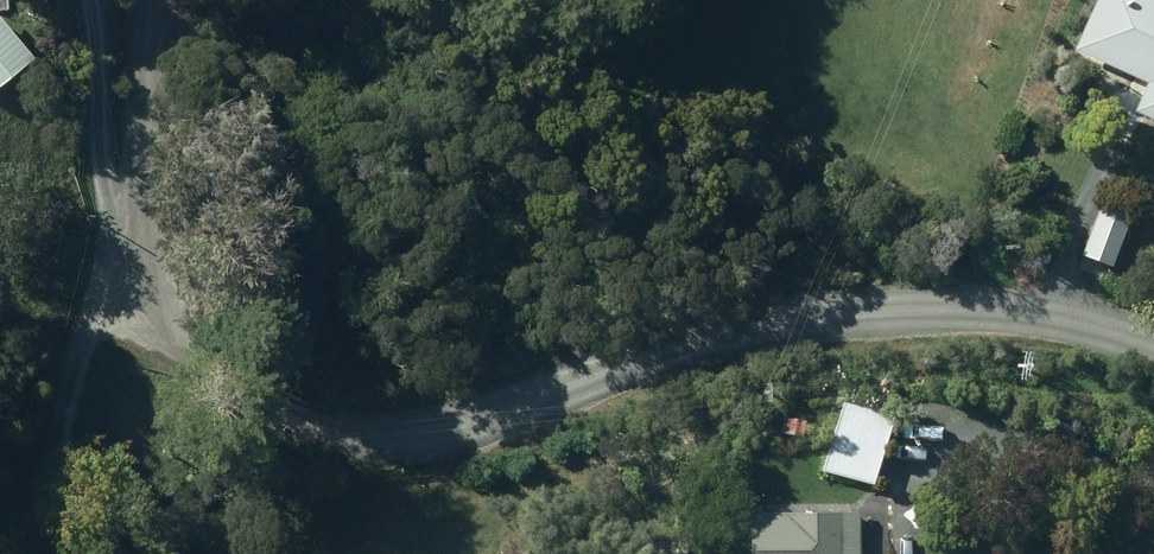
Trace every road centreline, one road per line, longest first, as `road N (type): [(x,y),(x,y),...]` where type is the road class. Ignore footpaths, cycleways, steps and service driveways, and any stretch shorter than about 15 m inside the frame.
road 1 (unclassified): [(1153,347),(1042,310),(780,319),(412,434),(314,423),(131,327),(107,279),(105,218),(134,90),(131,0)]
road 2 (track): [(107,279),(51,398),(12,553)]

